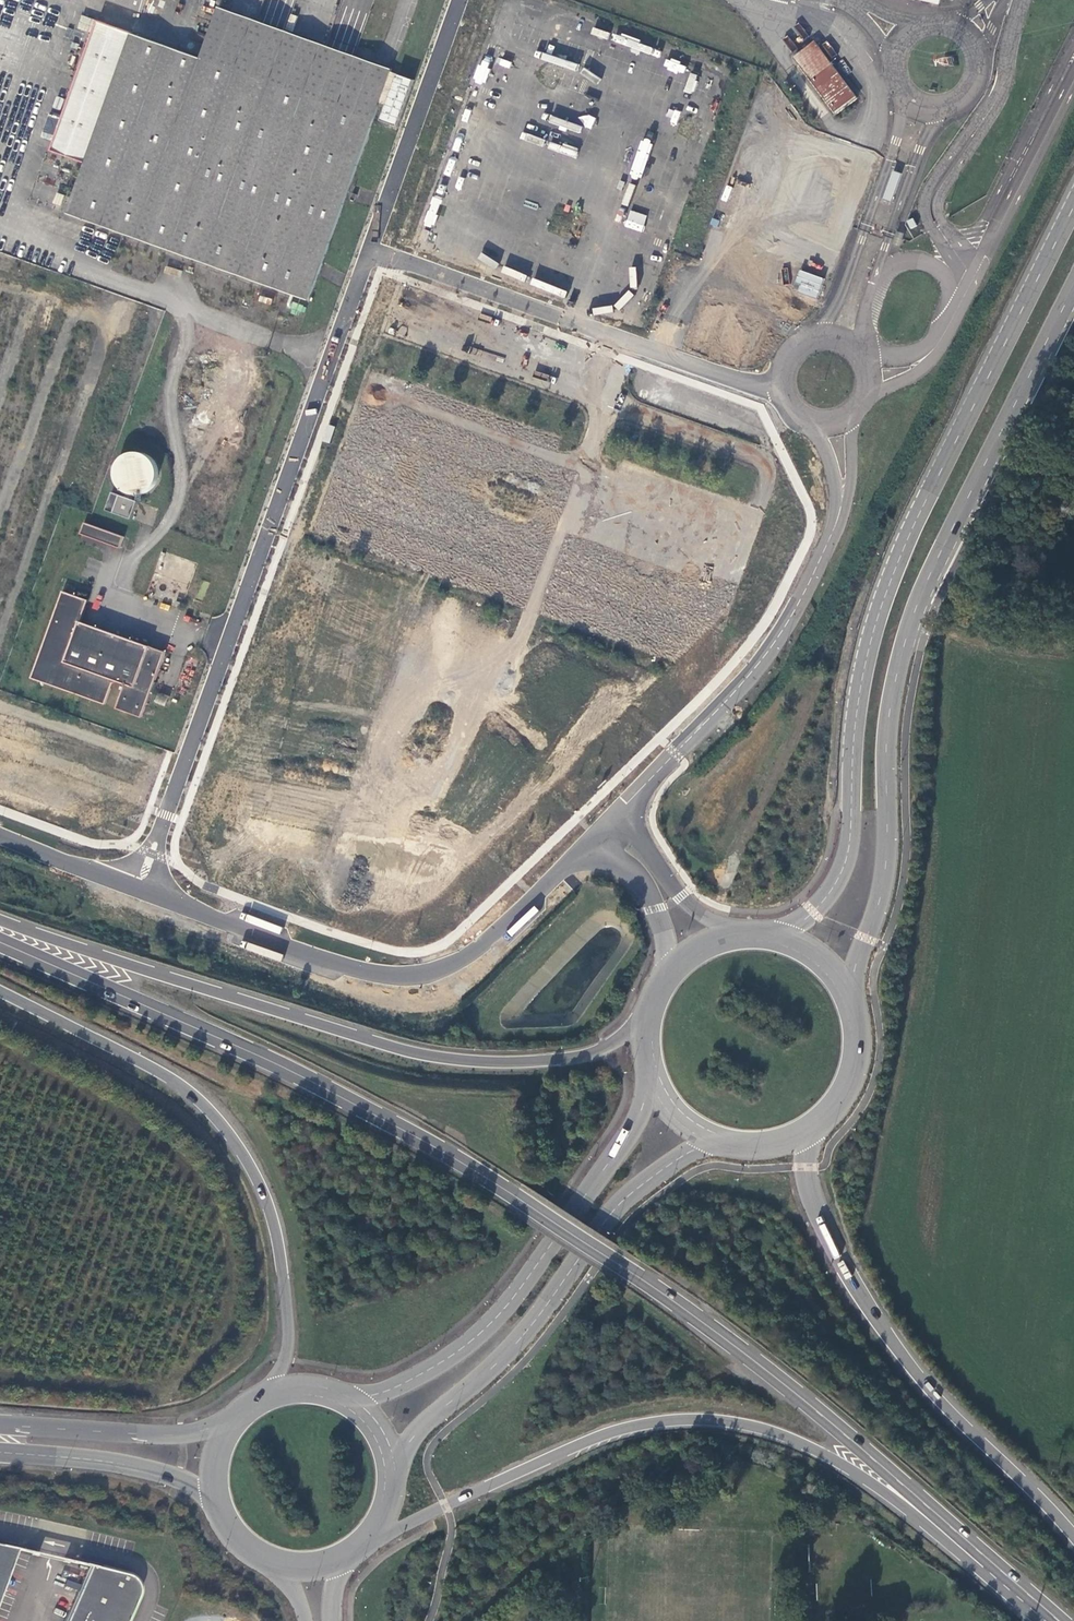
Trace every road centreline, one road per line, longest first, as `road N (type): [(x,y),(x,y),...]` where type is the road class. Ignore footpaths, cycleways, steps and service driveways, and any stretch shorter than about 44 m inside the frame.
road 1 (unclassified): [(139,888),(366,249),(775,394)]
road 2 (primary): [(1073,204),(884,599),(858,708),(843,870),(812,915),(776,934)]
road 3 (primary): [(367,1548),(604,1434),(717,1423),(830,1460),(1050,1620)]
road 4 (primary): [(855,1001),(856,967),(885,876),(890,716),(909,627),(1073,284)]
road 5 (primary): [(0,941),(360,1107),(512,1191),(645,1280)]
road 6 (primary): [(645,1020),(604,1050),(560,1060),(412,1052),(0,920)]
road 7 (primary): [(0,992),(179,1084),(232,1137),(268,1203),(278,1246),(289,1352),(274,1392)]
road 8 (primary): [(1059,1620),(920,1493),(645,1280)]
road 9 (primary): [(1073,1541),(938,1400),(866,1300),(810,1194),(812,1133)]
road 10 (unclassified): [(560,869),(475,947),(409,973),(349,967),(139,888)]
road 11 (primary): [(396,1468),(414,1437),(517,1344),(623,1201),(710,1142)]
road 12 (primary): [(650,1079),(625,1142),(499,1314),(448,1358),(356,1402)]
road 13 (unclassified): [(641,789),(777,638),(842,500)]
road 14 (secondary): [(229,1425),(179,1436),(0,1426)]
road 15 (secondary): [(0,1455),(140,1470),(181,1480),(214,1503)]
road 16 (unclassified): [(853,421),(871,399),(874,369),(843,333),(821,329),(791,341),(774,371),(775,394)]
road 17 (unclassified): [(139,888),(0,834)]
road 18 (primary): [(812,1133),(841,1106),(858,1070),(855,1001)]
road 19 (unclassified): [(738,933),(692,906),(645,846)]
road 20 (track): [(0,279),(121,315)]
road 21 (unclassified): [(619,862),(650,894),(667,973)]

